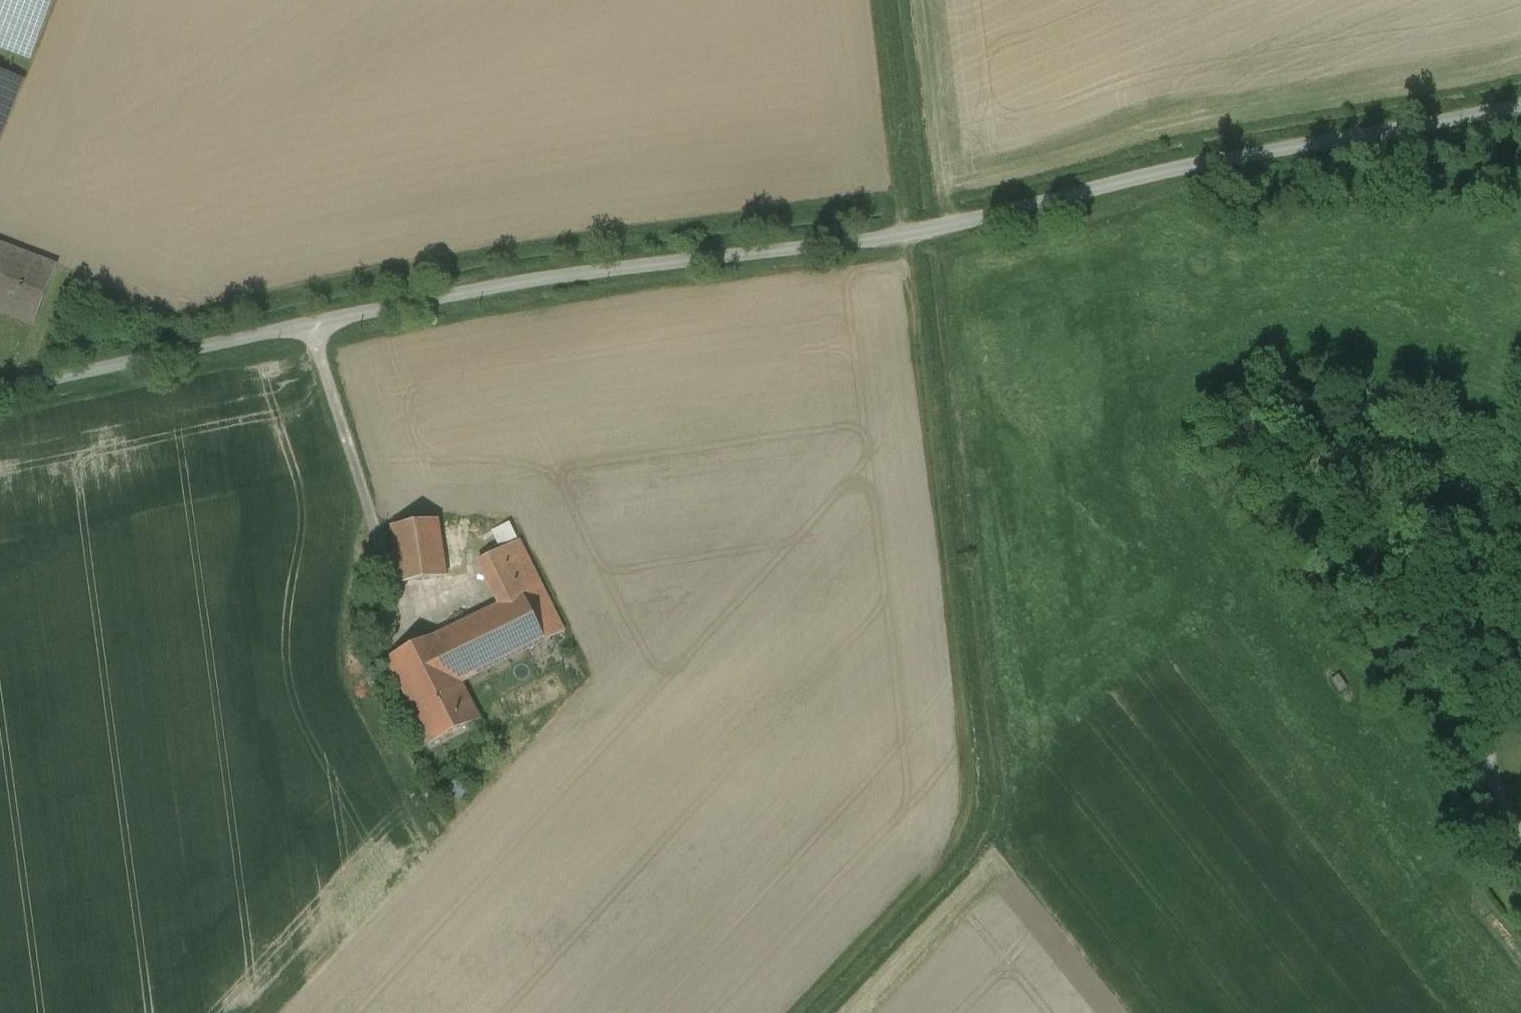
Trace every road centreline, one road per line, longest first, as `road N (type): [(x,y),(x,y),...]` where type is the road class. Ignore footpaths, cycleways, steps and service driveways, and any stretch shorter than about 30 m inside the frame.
road 1 (unclassified): [(0,383),(531,273),(969,225),(1194,160),(1520,104)]

